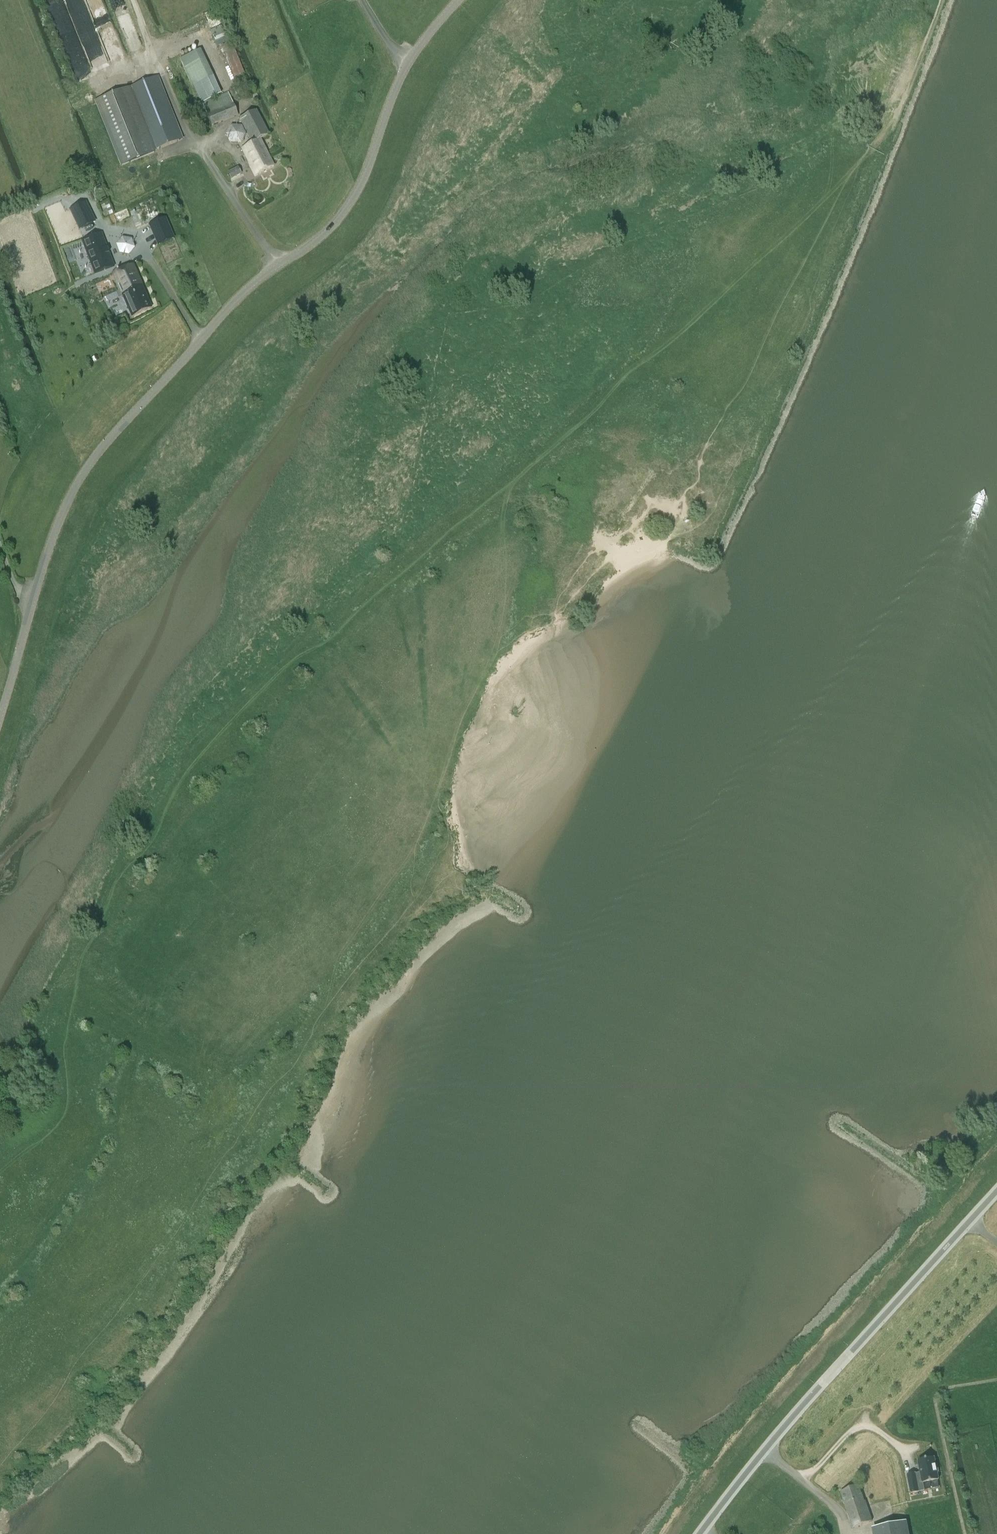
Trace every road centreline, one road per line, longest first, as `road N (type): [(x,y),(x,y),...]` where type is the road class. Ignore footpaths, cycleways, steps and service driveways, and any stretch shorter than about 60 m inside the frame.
road 1 (tertiary): [(0,719),(55,532),(78,483),(237,300),(343,216),(400,81),(457,0)]
road 2 (tertiary): [(704,1533),(764,1451),(996,1191)]
road 3 (track): [(134,0),(183,124),(279,265)]

